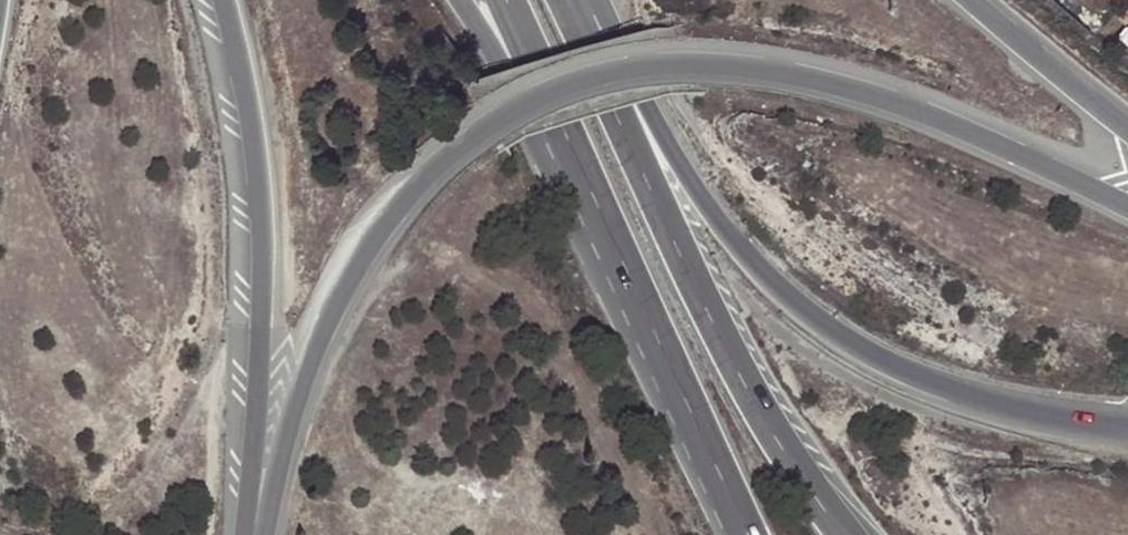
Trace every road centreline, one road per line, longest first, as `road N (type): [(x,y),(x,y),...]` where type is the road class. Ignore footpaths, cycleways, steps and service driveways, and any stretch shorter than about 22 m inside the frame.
road 1 (primary): [(1127,206),(963,129),(786,67),(692,60),(577,81),(446,160),(368,246),(307,366),(263,534)]
road 2 (trunk): [(1127,426),(976,398),(890,366),(819,325),(758,270),(705,196),(603,0)]
road 3 (trunk): [(850,534),(748,389),(562,0)]
road 4 (secondary): [(223,0),(257,203),(246,534)]
road 5 (trunk): [(444,0),(691,414)]
road 6 (trunk): [(510,0),(691,414)]
road 7 (primary): [(1127,127),(971,0)]
road 8 (trunk): [(691,414),(746,534)]

